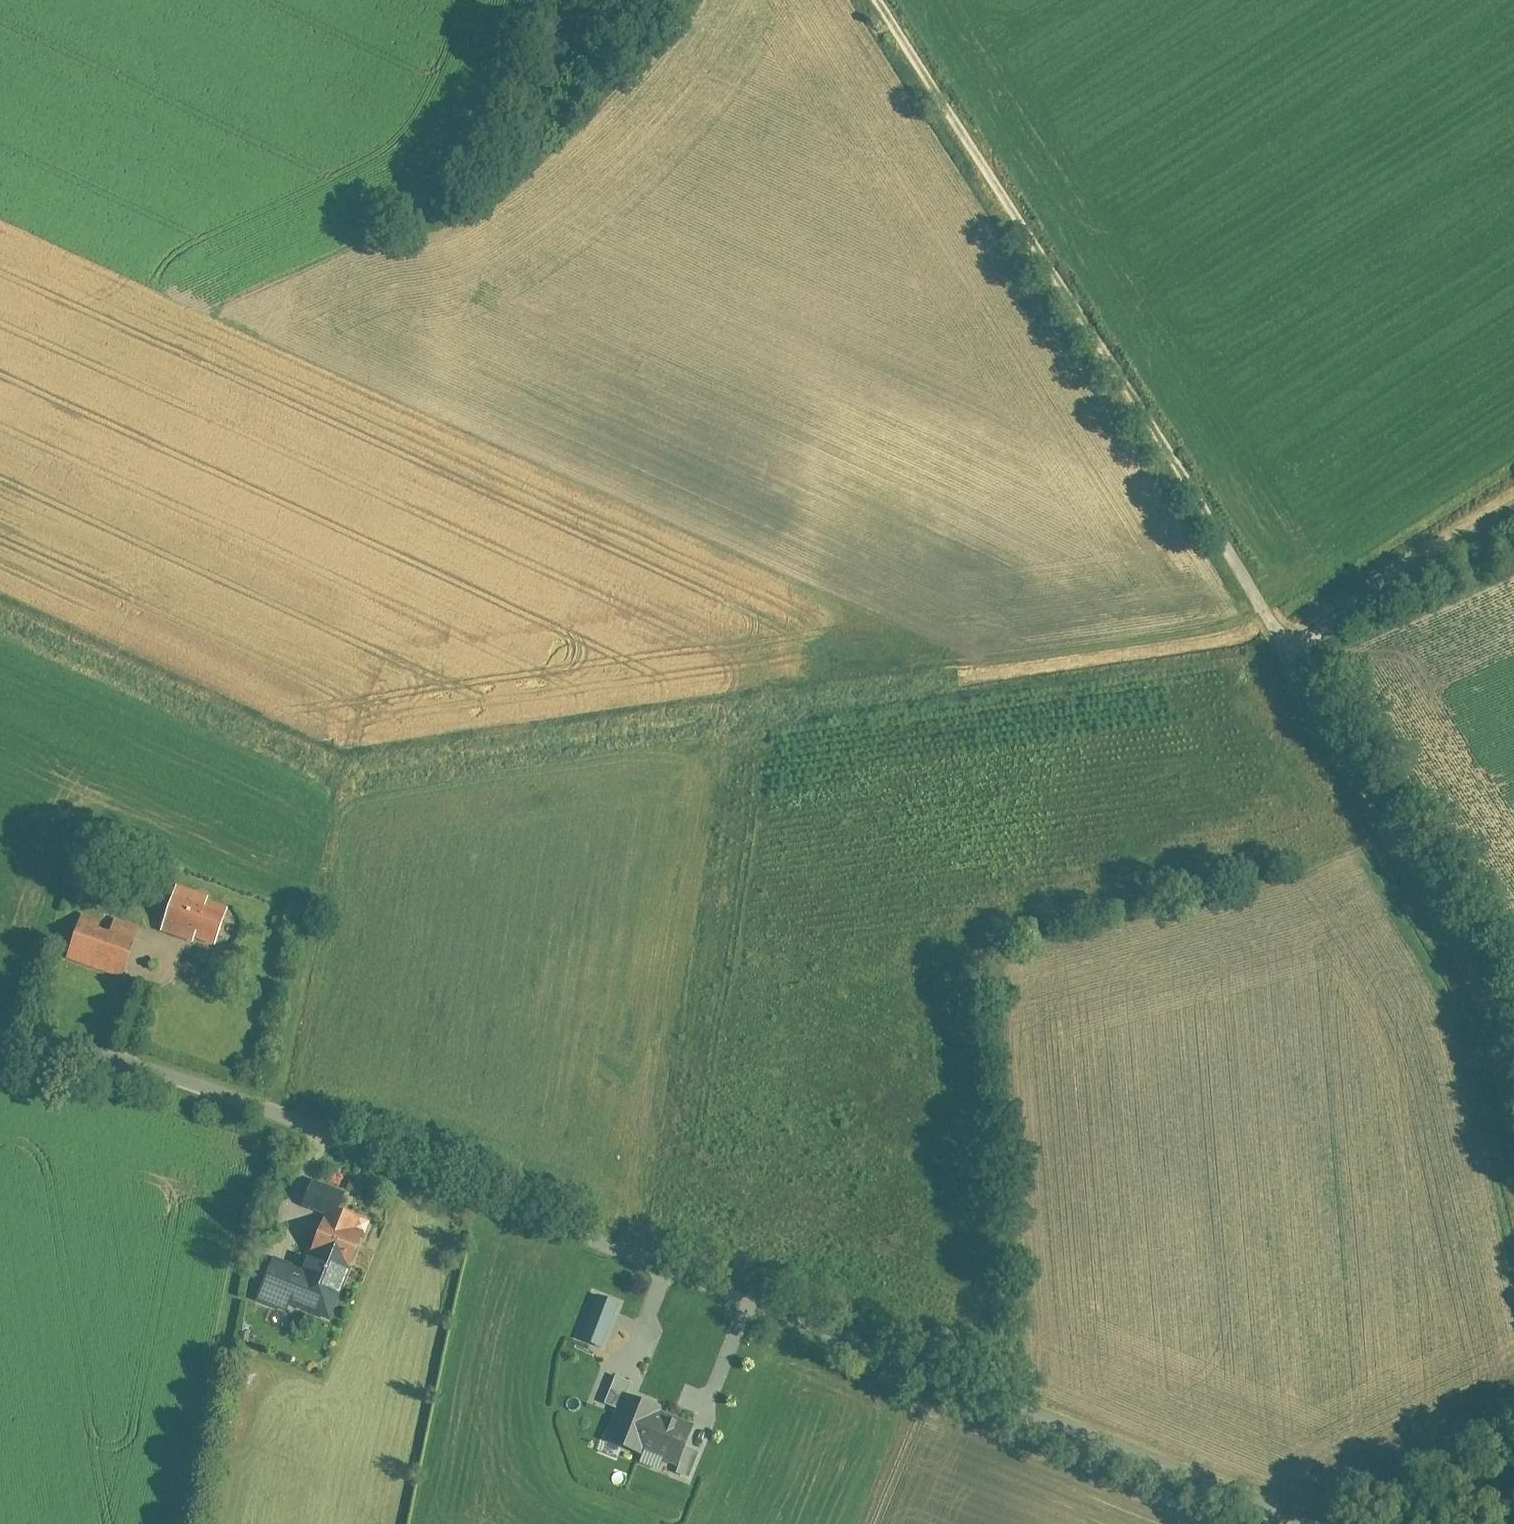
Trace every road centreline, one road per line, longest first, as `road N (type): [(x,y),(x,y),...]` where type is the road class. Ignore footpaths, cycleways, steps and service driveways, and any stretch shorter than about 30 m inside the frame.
road 1 (residential): [(1310,1523),(254,1105),(147,1067),(0,1039)]
road 2 (track): [(1289,655),(875,0)]
road 3 (residential): [(1513,1074),(1476,956),(1289,655),(1513,506)]

